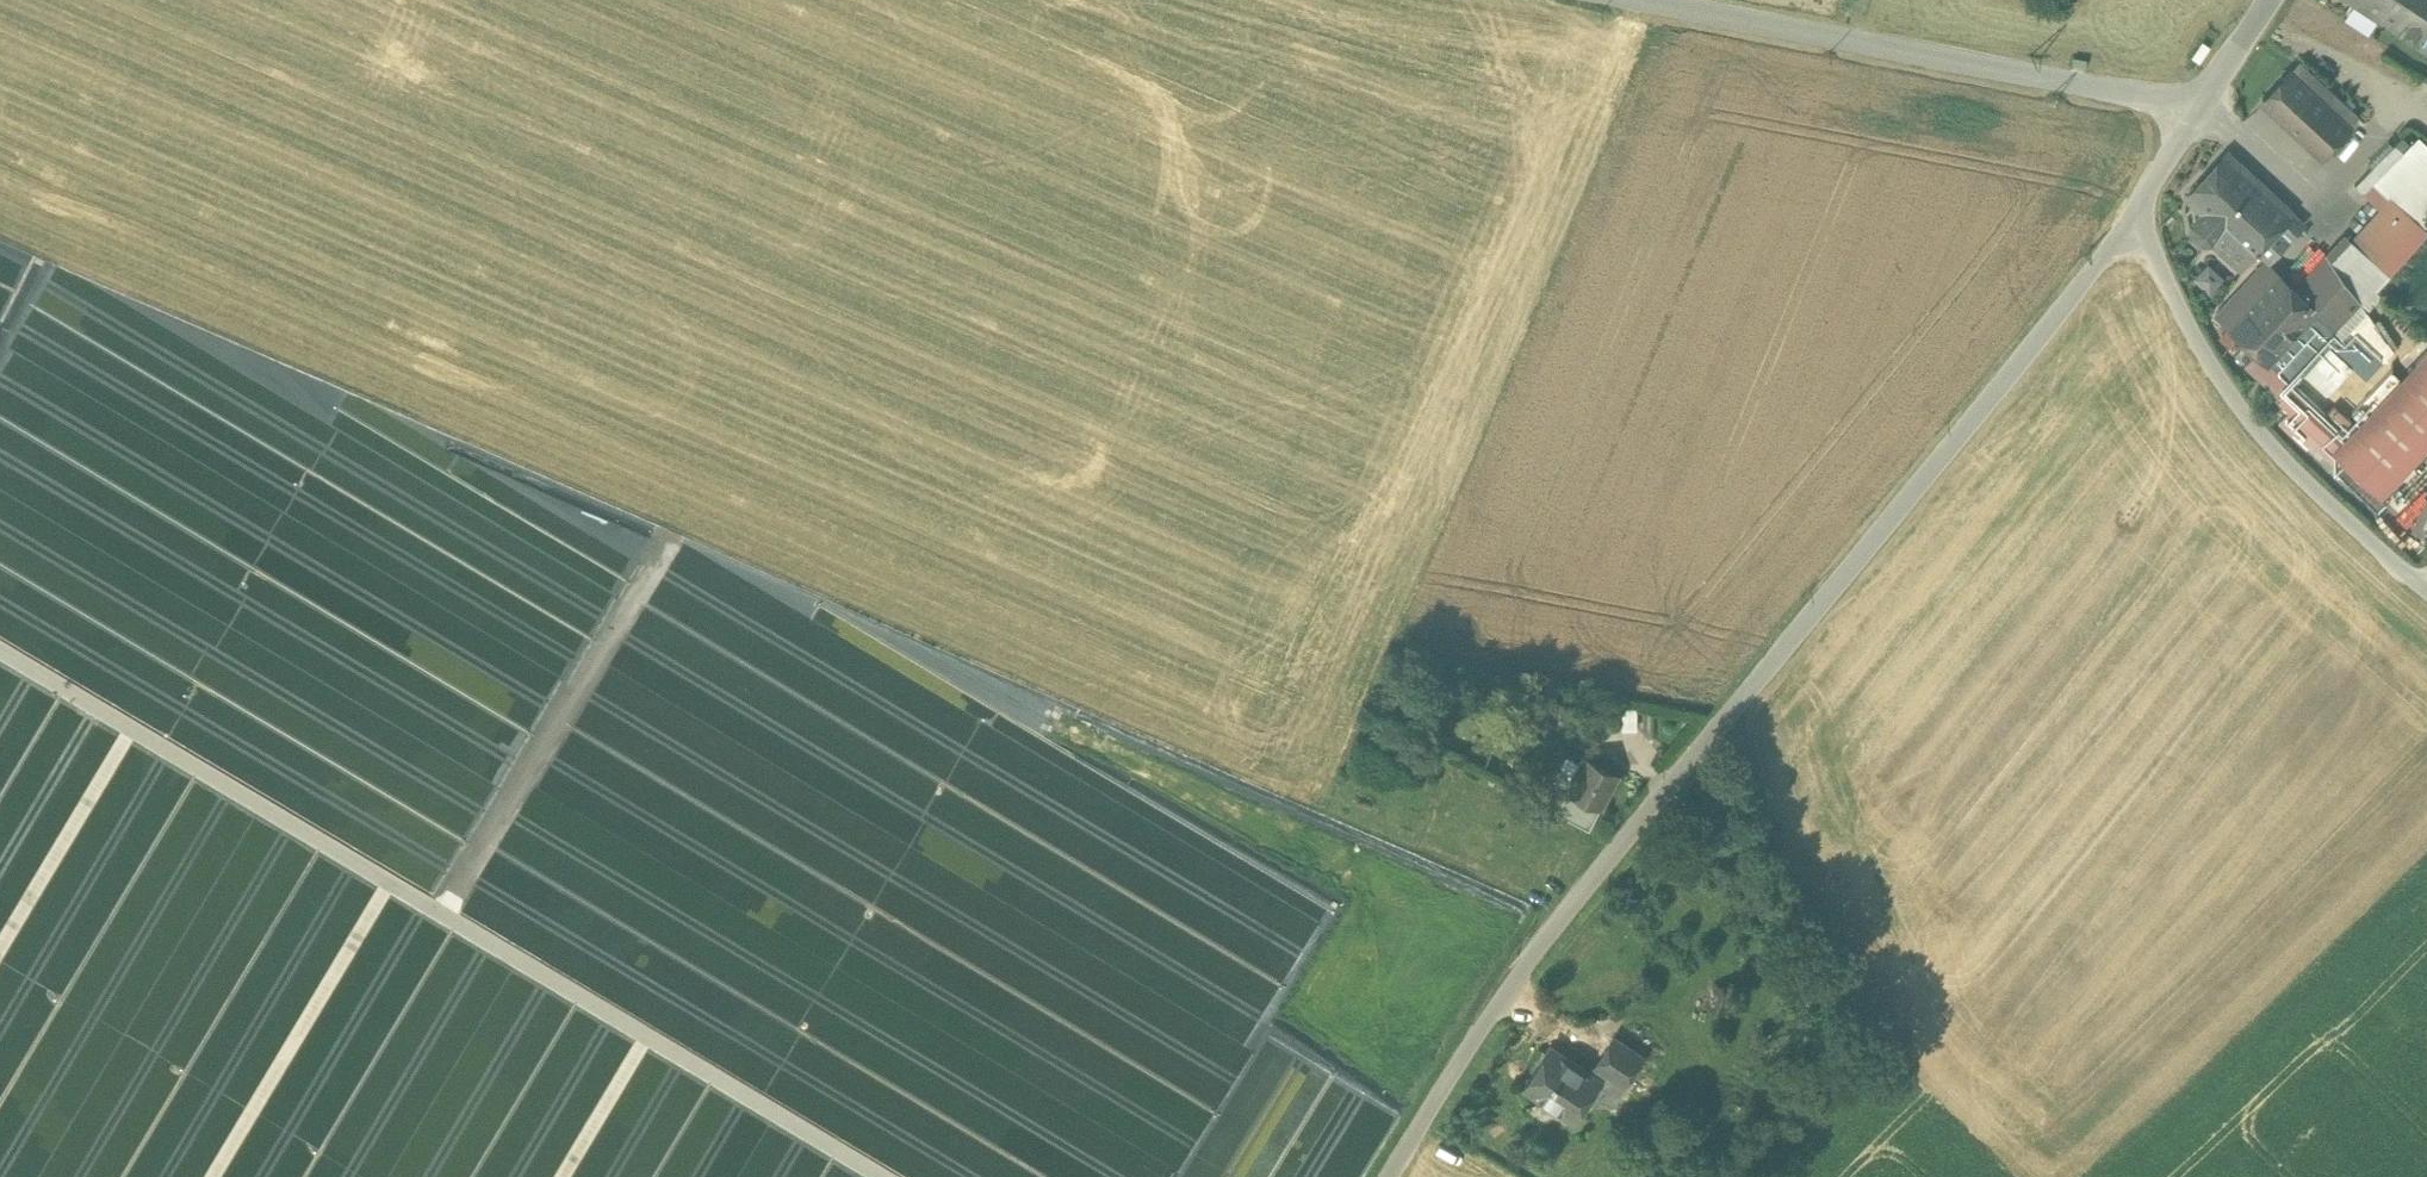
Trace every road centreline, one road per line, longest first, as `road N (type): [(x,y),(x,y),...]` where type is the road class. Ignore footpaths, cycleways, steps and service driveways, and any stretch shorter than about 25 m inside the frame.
road 1 (unclassified): [(1390,1176),(1490,1016),(1568,911),(2127,225)]
road 2 (tertiary): [(1643,0),(2196,111)]
road 3 (unclassified): [(2127,225),(2152,242),(2188,331),(2244,419),(2426,590)]
road 4 (tertiary): [(2272,0),(2196,111)]
road 5 (unclassified): [(2127,225),(2196,111)]

